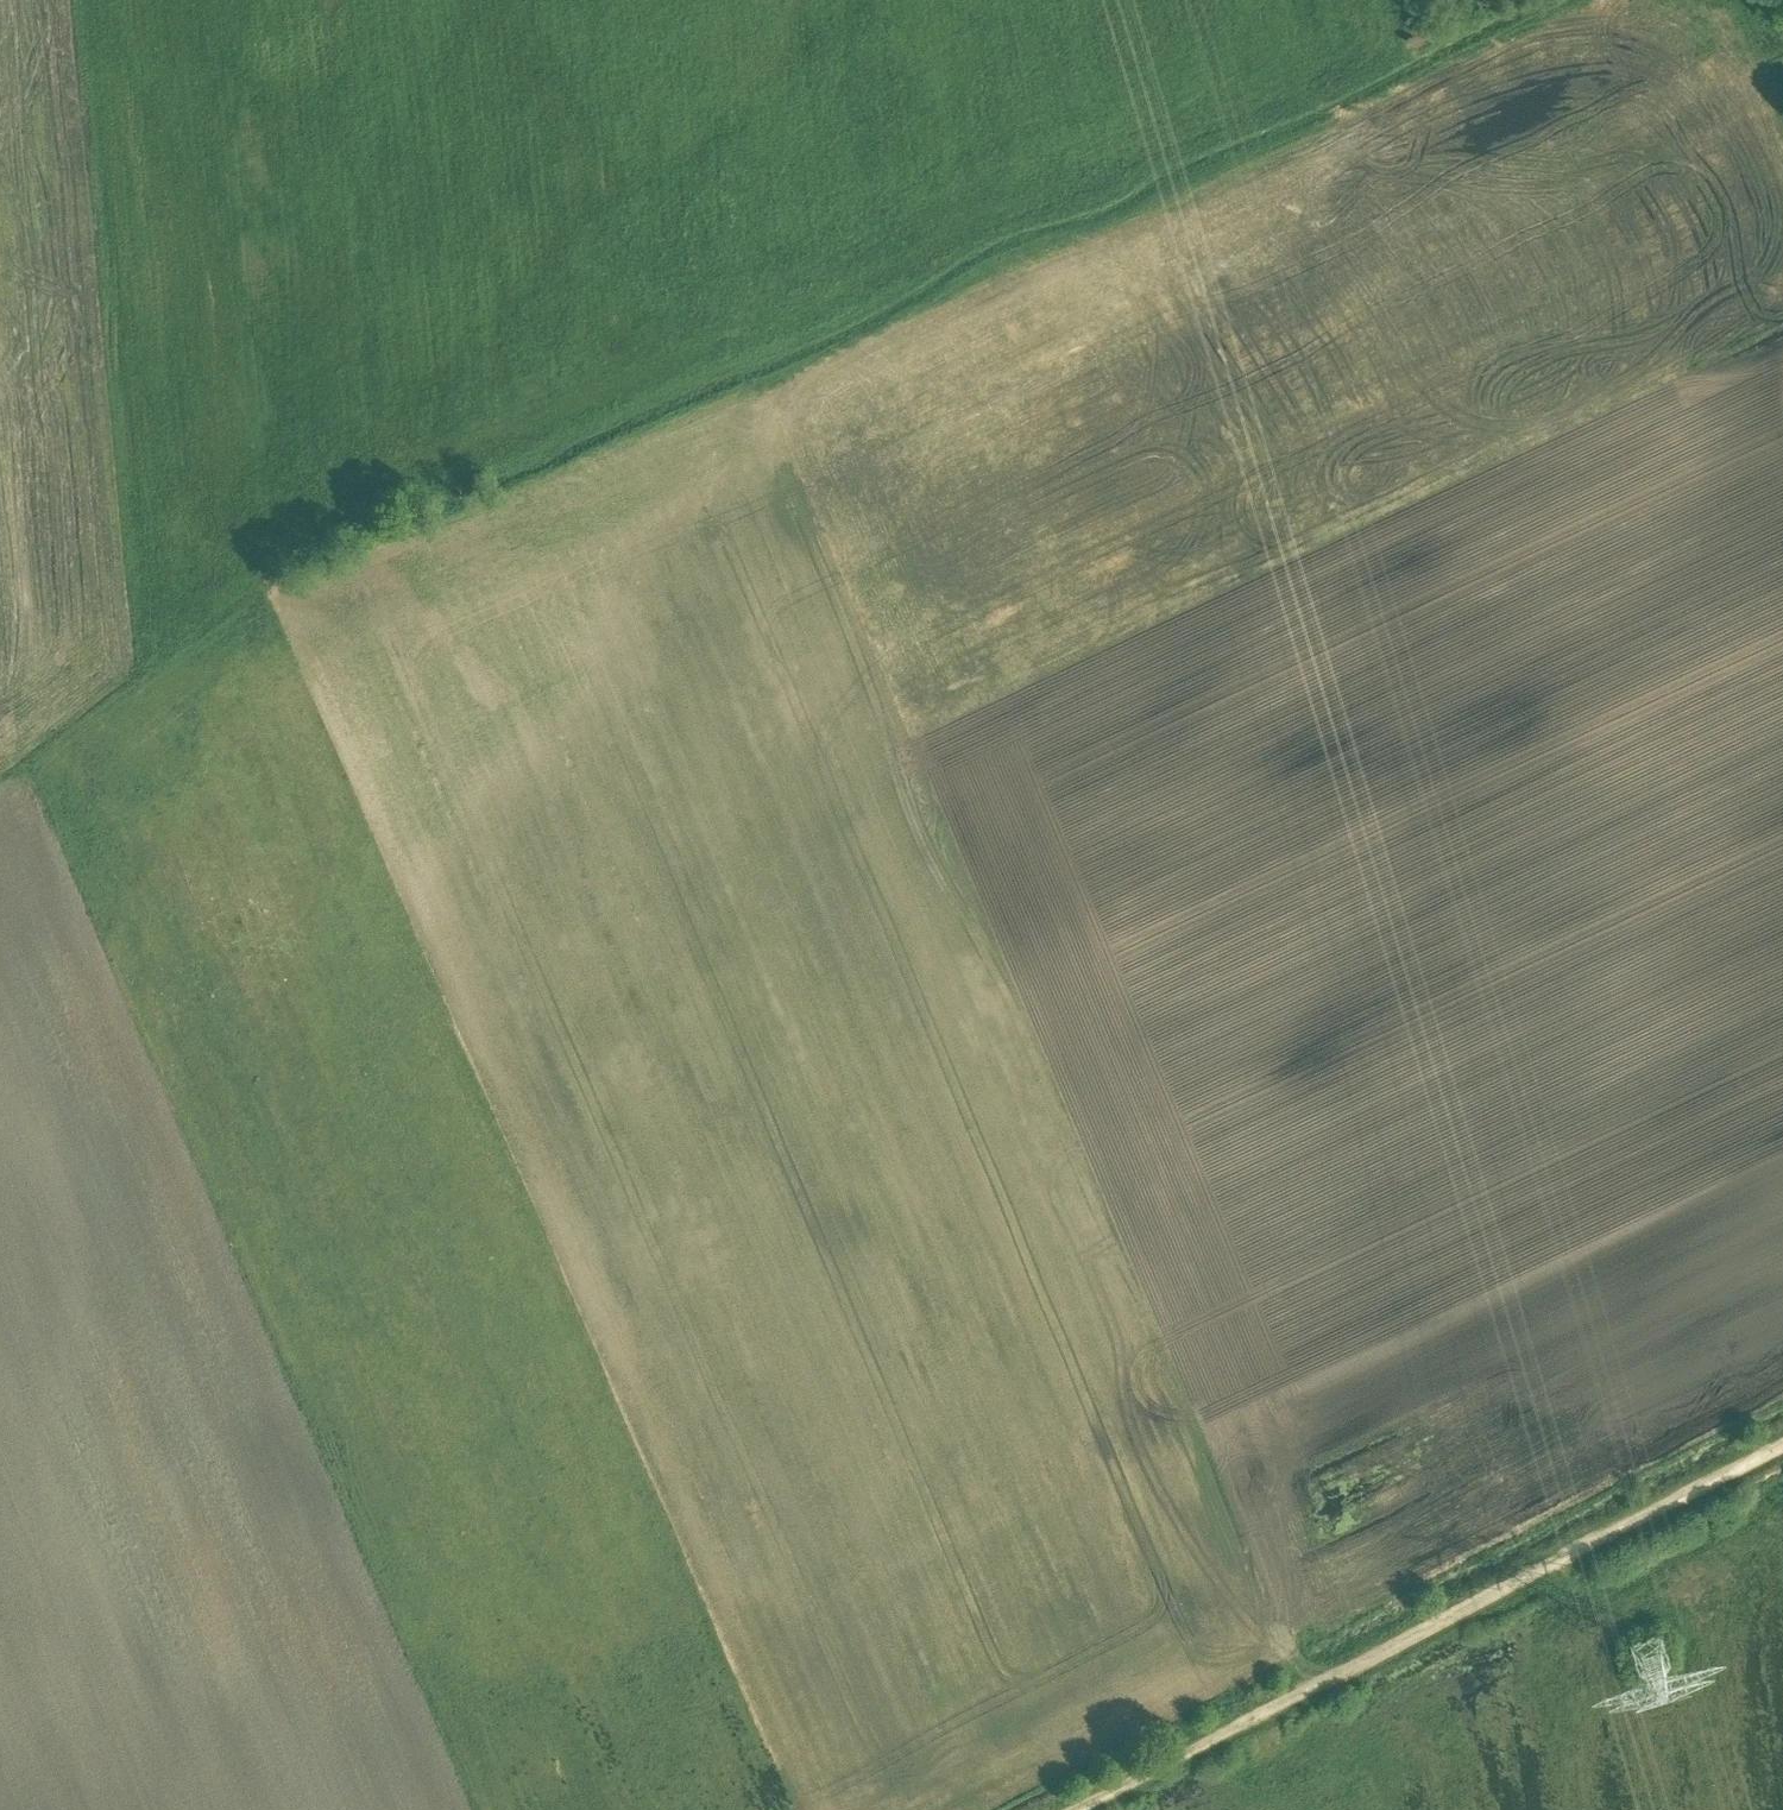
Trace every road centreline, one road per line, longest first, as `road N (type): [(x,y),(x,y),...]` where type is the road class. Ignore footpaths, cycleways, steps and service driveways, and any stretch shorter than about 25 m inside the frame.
road 1 (track): [(1598,0),(825,362)]
road 2 (track): [(1071,1809),(1782,1446)]

